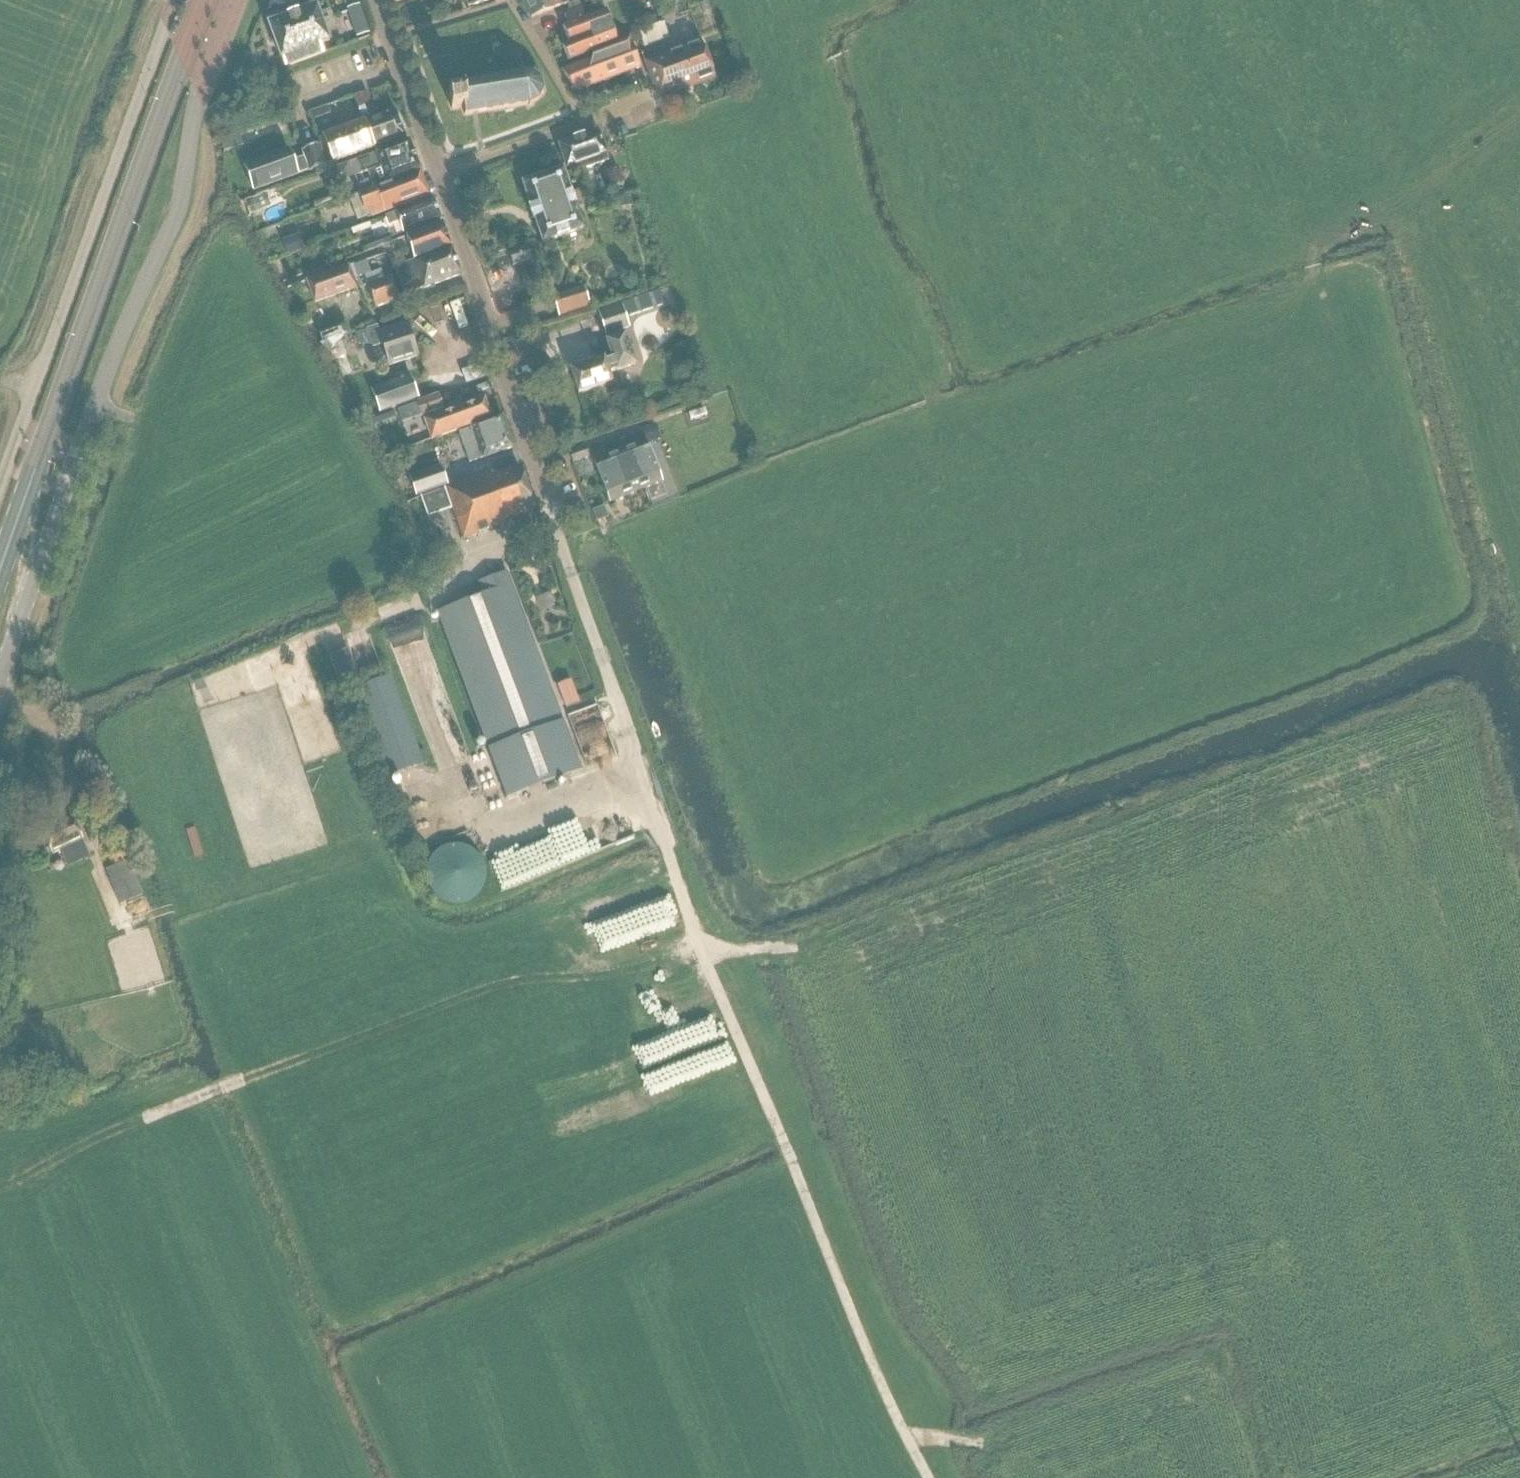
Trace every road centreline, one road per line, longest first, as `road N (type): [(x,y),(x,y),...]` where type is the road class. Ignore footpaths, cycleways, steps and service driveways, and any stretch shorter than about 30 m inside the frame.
road 1 (unclassified): [(0,677),(77,455),(179,209),(196,109),(238,0)]
road 2 (primary): [(0,573),(204,0)]
road 3 (residential): [(553,513),(376,0)]
road 4 (unclassified): [(175,0),(0,487)]

